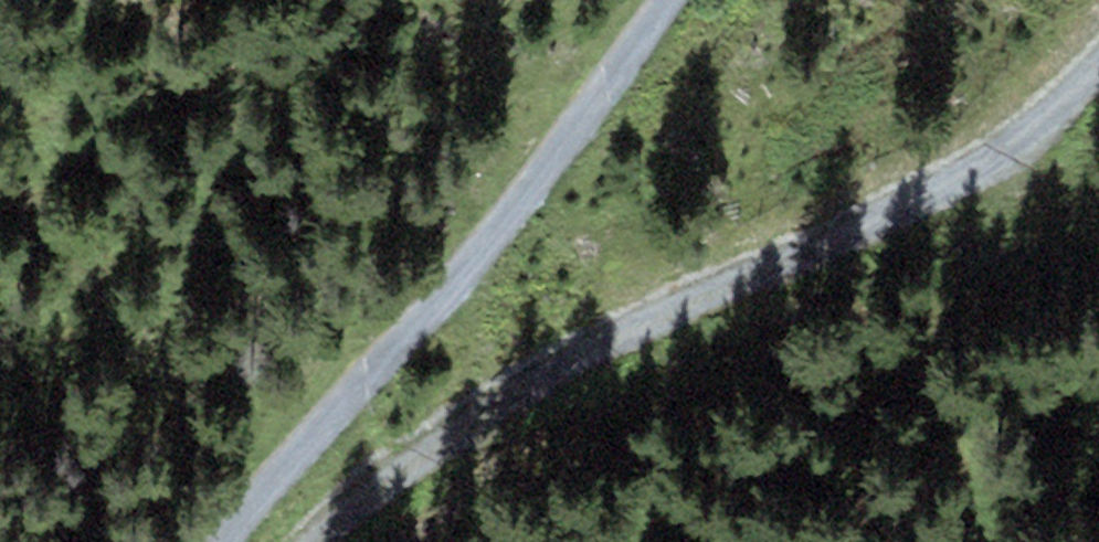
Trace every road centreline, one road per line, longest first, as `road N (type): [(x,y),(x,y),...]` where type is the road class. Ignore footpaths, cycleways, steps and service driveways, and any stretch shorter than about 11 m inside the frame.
road 1 (track): [(314,541),(506,395),(996,160),(1098,63)]
road 2 (track): [(664,0),(474,257),(215,541)]

